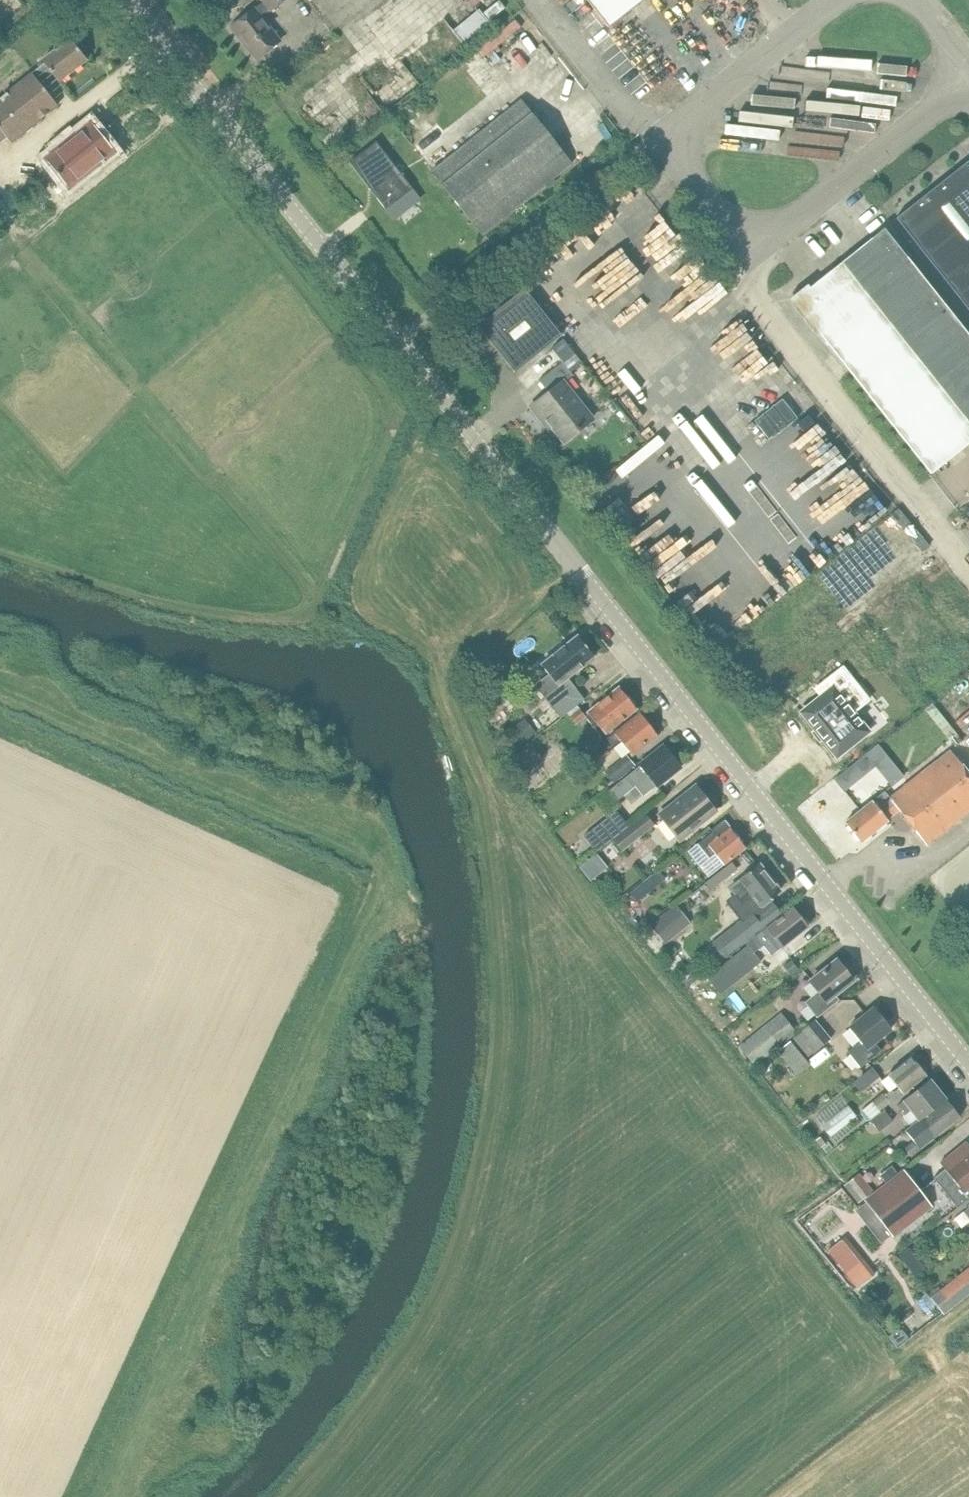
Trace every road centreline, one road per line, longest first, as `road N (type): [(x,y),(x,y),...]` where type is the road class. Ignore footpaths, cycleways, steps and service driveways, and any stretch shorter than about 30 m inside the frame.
road 1 (tertiary): [(968,1067),(126,0)]
road 2 (unclassified): [(968,568),(776,319),(754,279),(752,251)]
road 3 (unclassified): [(752,251),(968,85)]
road 4 (unclassified): [(667,135),(836,0)]
road 5 (unclassified): [(667,135),(624,109),(543,0)]
road 6 (unclassified): [(752,251),(667,135)]

